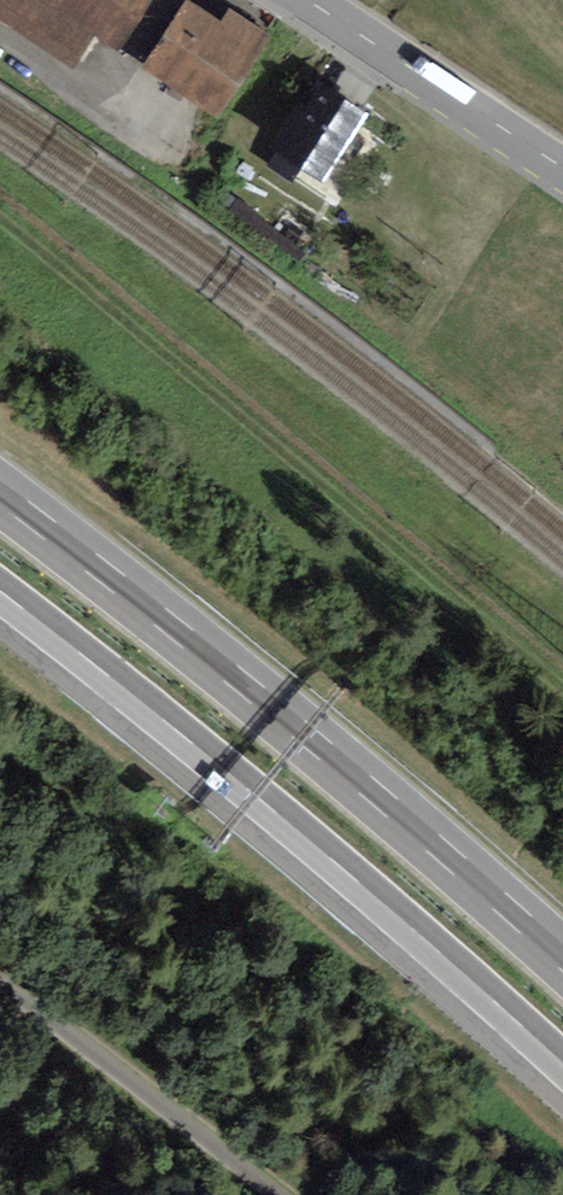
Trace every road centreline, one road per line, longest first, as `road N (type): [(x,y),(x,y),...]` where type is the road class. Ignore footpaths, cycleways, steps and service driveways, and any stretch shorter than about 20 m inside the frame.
road 1 (track): [(562,686),(0,203)]
road 2 (motorway): [(0,594),(374,896),(562,1065)]
road 3 (motorway): [(562,957),(247,687),(0,494)]
road 4 (unclassified): [(0,977),(291,1194)]
road 5 (primary): [(562,170),(306,0)]

